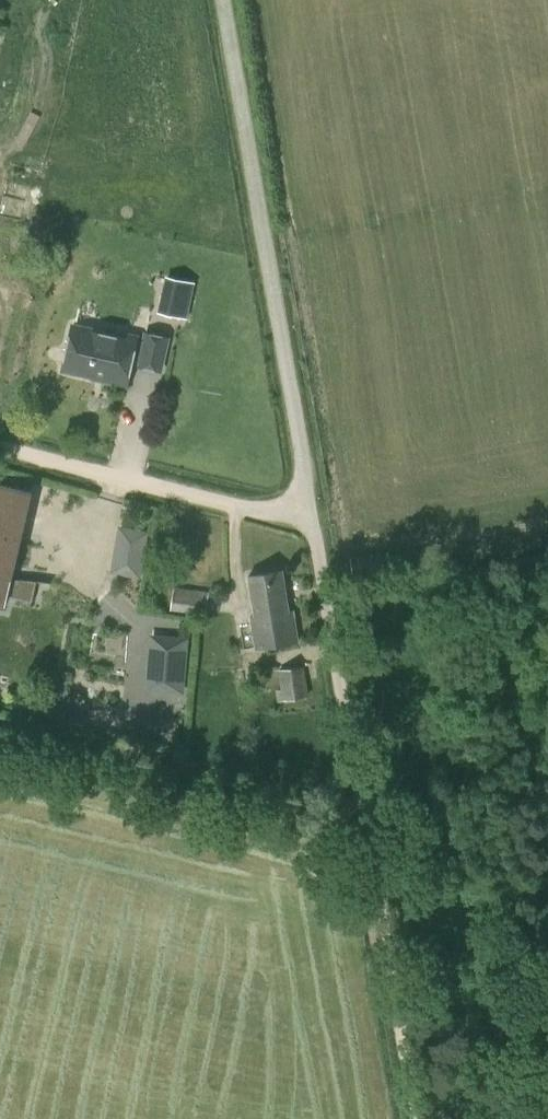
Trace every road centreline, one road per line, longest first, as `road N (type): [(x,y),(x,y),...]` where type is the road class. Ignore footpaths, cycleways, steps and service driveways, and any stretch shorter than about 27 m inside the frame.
road 1 (unclassified): [(344,707),(223,0)]
road 2 (track): [(0,446),(311,522)]
road 3 (track): [(364,816),(411,1087)]

